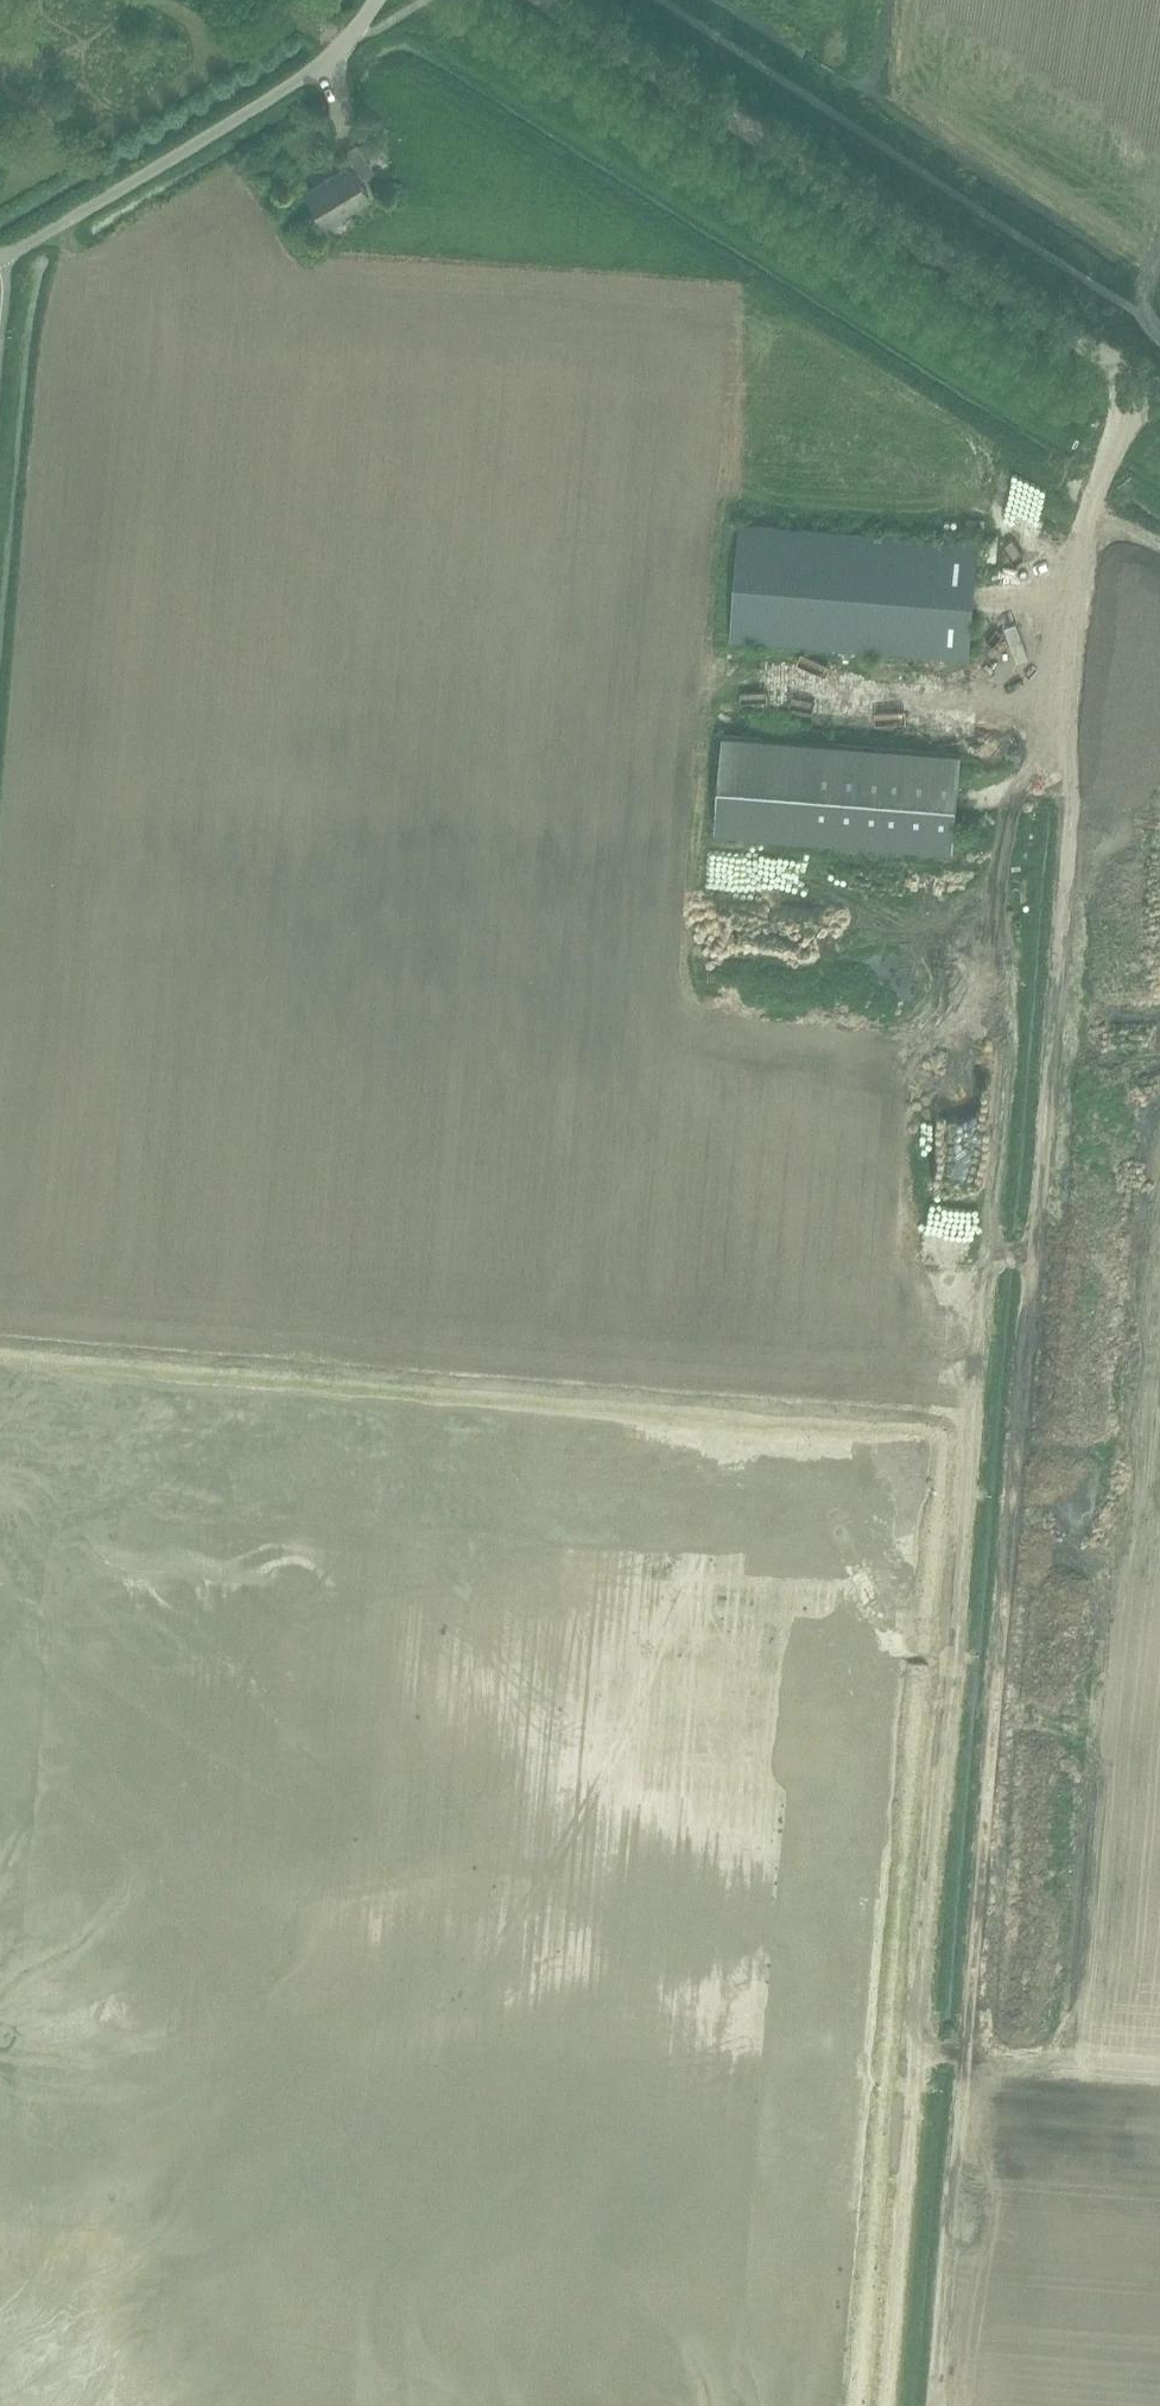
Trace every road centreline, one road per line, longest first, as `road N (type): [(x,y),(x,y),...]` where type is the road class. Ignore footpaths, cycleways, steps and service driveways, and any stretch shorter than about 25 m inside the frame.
road 1 (track): [(1068,732),(932,2405)]
road 2 (tertiary): [(552,0),(1159,385)]
road 3 (unclassified): [(0,261),(282,91),(350,39),(379,0)]

